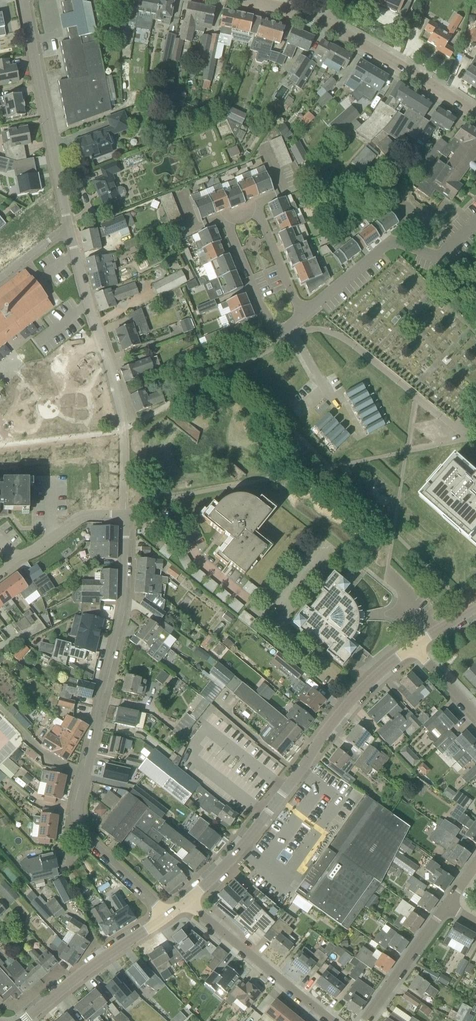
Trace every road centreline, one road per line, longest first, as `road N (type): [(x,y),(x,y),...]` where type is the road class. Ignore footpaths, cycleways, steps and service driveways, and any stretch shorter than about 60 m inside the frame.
road 1 (residential): [(126,513),(121,634),(81,775),(80,815),(97,848),(169,913)]
road 2 (tertiary): [(188,905),(322,735),(411,648)]
road 3 (residential): [(68,228),(27,0)]
road 4 (residential): [(122,413),(68,228)]
road 5 (residential): [(333,1020),(188,905)]
road 6 (tertiary): [(24,1020),(169,913)]
road 7 (tertiary): [(475,115),(322,23)]
road 8 (residential): [(299,319),(390,242),(433,255),(443,249)]
road 9 (residential): [(226,221),(268,323),(278,331),(299,319)]
road 10 (residential): [(126,513),(79,517),(0,573)]
road 11 (residential): [(363,1020),(445,905)]

